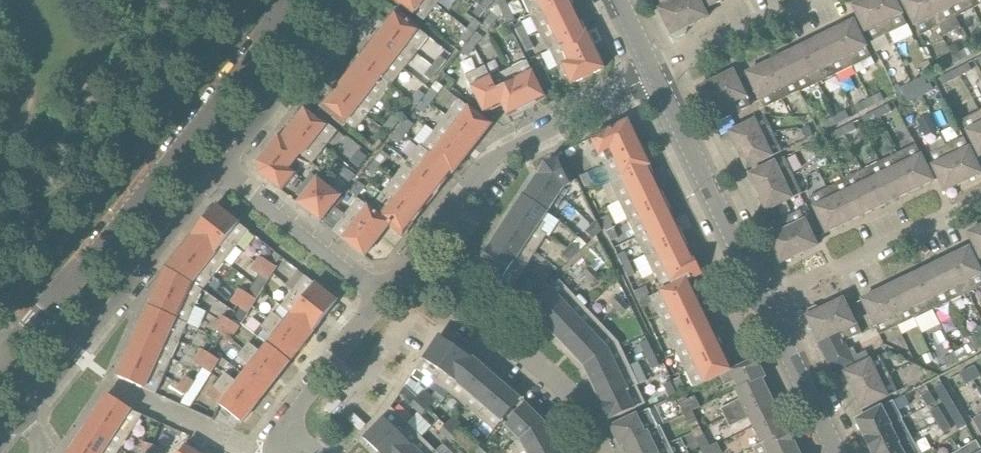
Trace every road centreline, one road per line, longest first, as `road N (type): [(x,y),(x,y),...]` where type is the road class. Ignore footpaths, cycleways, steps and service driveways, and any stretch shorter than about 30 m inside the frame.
road 1 (residential): [(297,0),(0,370)]
road 2 (residential): [(24,418),(223,171)]
road 3 (residential): [(416,256),(487,169),(656,76)]
road 4 (residential): [(603,452),(566,387),(416,256)]
road 5 (tertiary): [(765,301),(656,76)]
road 6 (residential): [(765,301),(980,192)]
road 7 (residential): [(223,171),(357,0)]
road 8 (residential): [(382,298),(223,171)]
road 9 (residential): [(656,76),(807,0)]
road 10 (tertiary): [(839,452),(765,301)]
road 11 (residential): [(287,433),(307,391),(382,298)]

